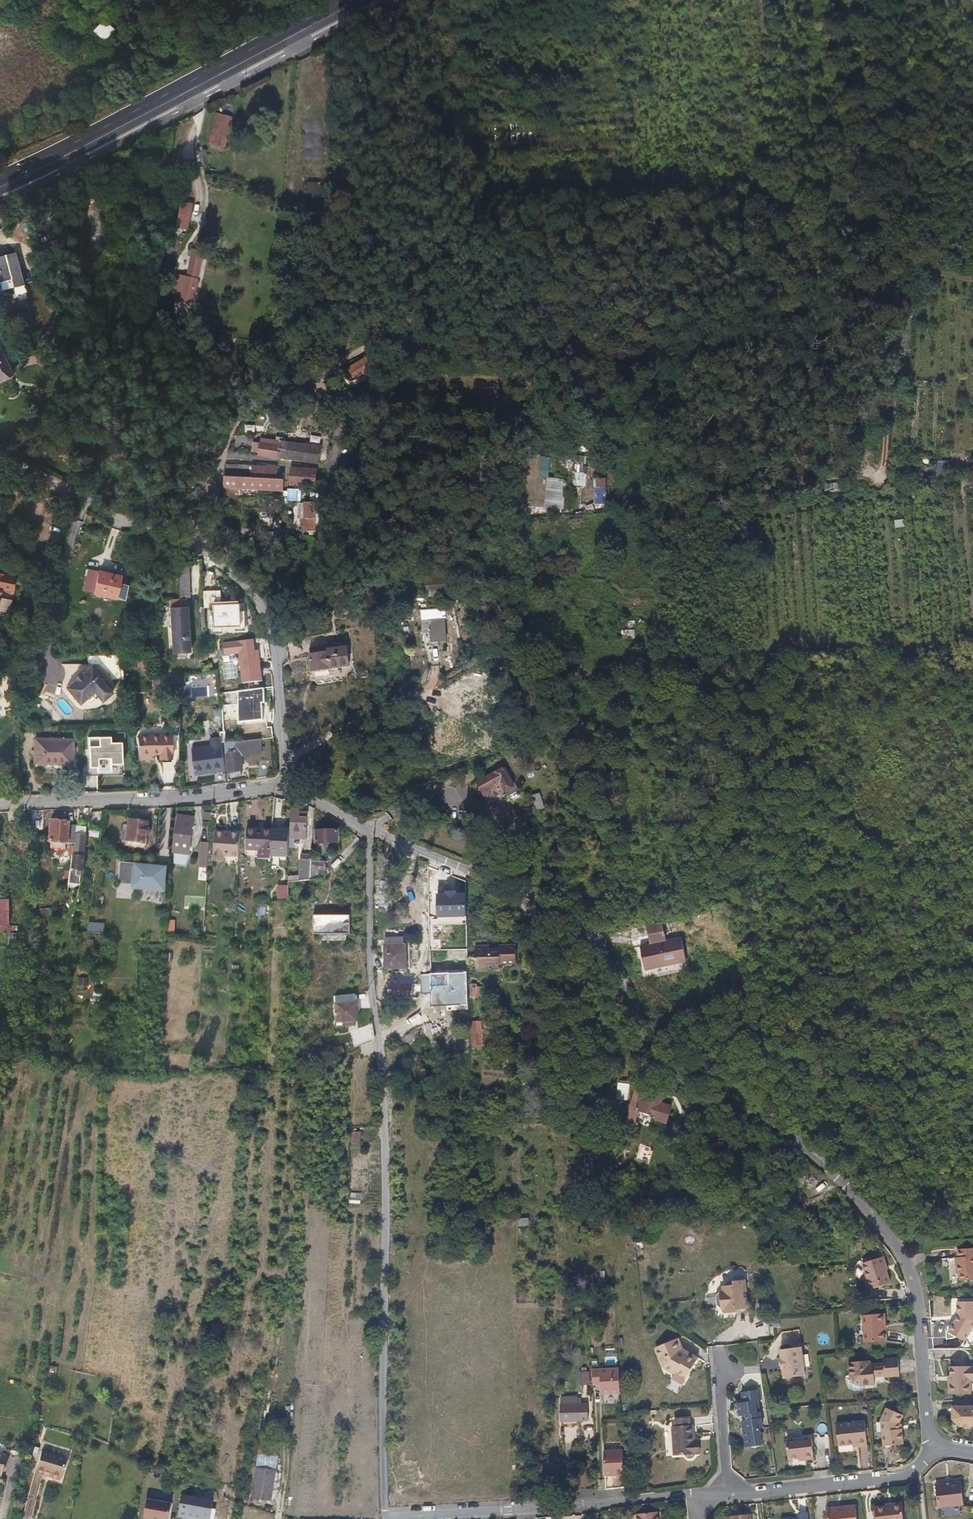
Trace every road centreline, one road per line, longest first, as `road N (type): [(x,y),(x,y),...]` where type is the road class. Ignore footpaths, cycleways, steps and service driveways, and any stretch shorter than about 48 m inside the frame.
road 1 (track): [(907,236),(832,212),(690,197),(464,213),(410,322),(265,399),(240,424),(210,503),(190,525),(160,539)]
road 2 (unclassified): [(934,1446),(916,1288),(846,1187),(803,1144),(678,1076),(642,1037),(600,934),(556,904),(426,843),(368,829)]
road 3 (unclassified): [(368,829),(385,1227),(384,1518)]
road 4 (unclassified): [(74,493),(160,539),(202,552),(239,585),(277,648),(283,785)]
road 5 (residential): [(396,1518),(709,1495)]
road 6 (primary): [(361,0),(88,143)]
road 7 (residential): [(0,804),(283,785)]
road 8 (track): [(898,233),(881,477),(875,470)]
road 9 (residential): [(728,1494),(898,1478),(919,1468),(934,1446)]
road 10 (residential): [(728,1494),(722,1397),(728,1370)]

